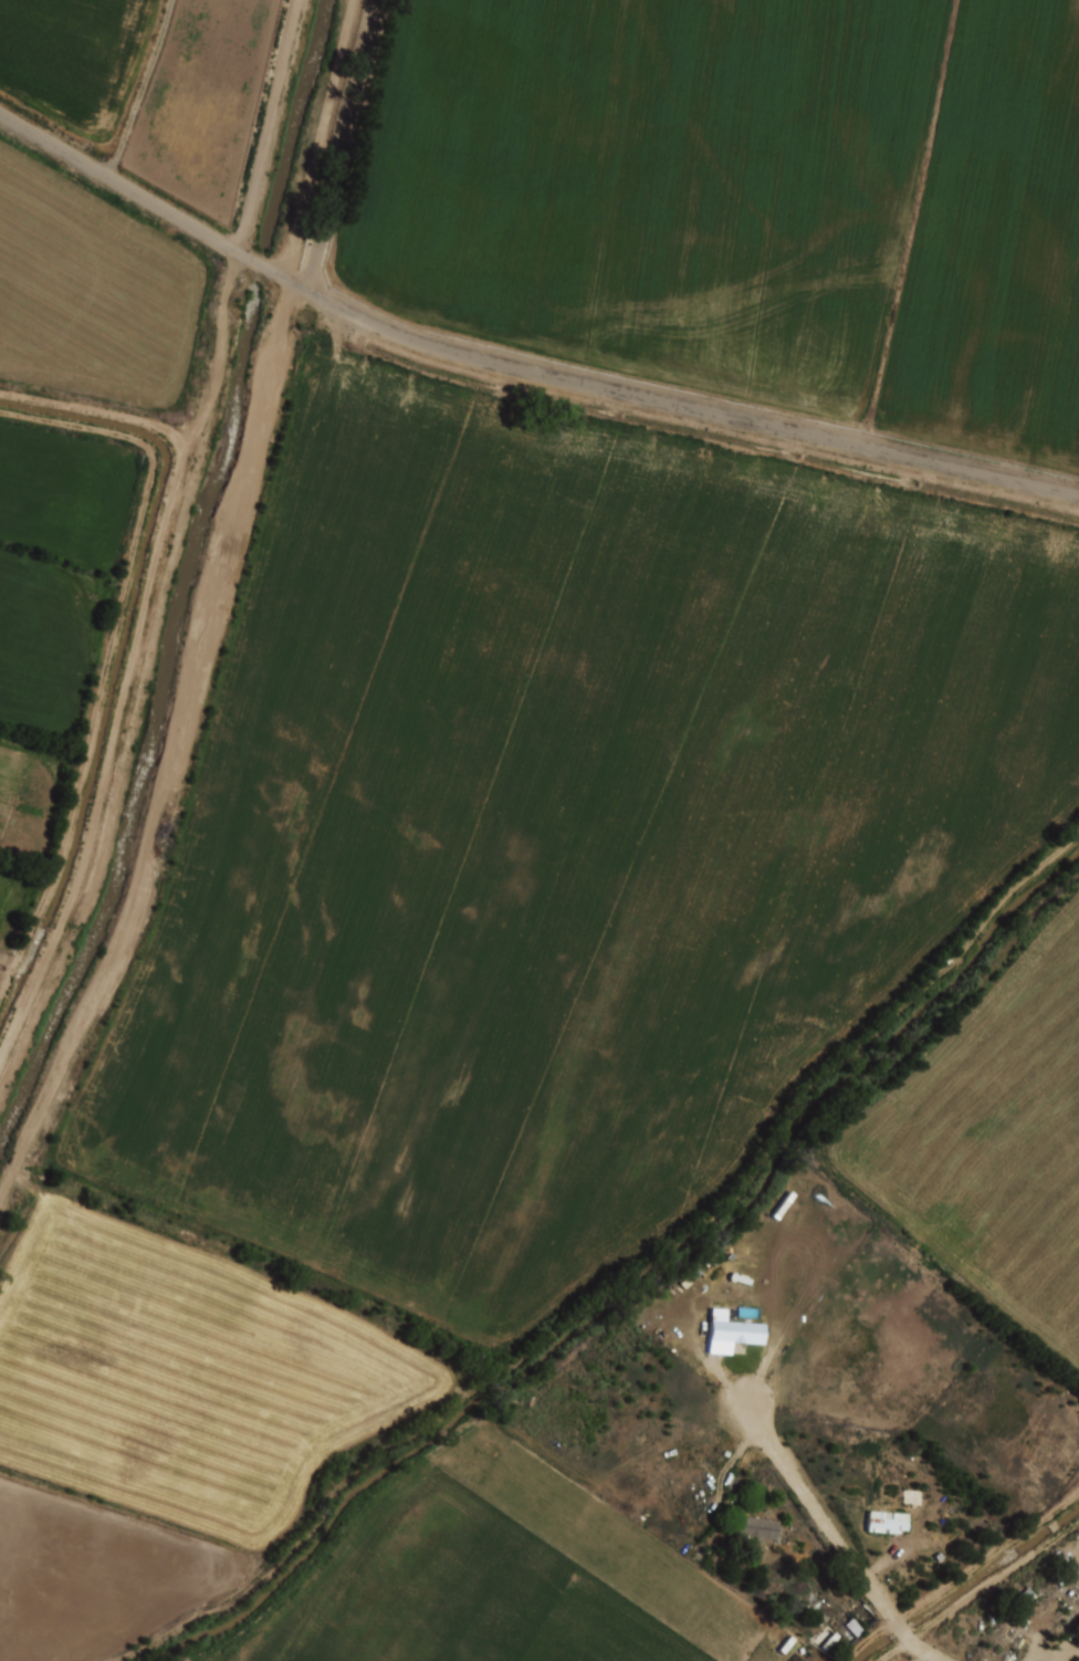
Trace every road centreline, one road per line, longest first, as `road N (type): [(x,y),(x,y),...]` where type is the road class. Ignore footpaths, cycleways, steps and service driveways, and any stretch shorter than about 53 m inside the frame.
road 1 (residential): [(1078,498),(401,339),(0,113)]
road 2 (residential): [(941,1660),(876,1598),(747,1402)]

